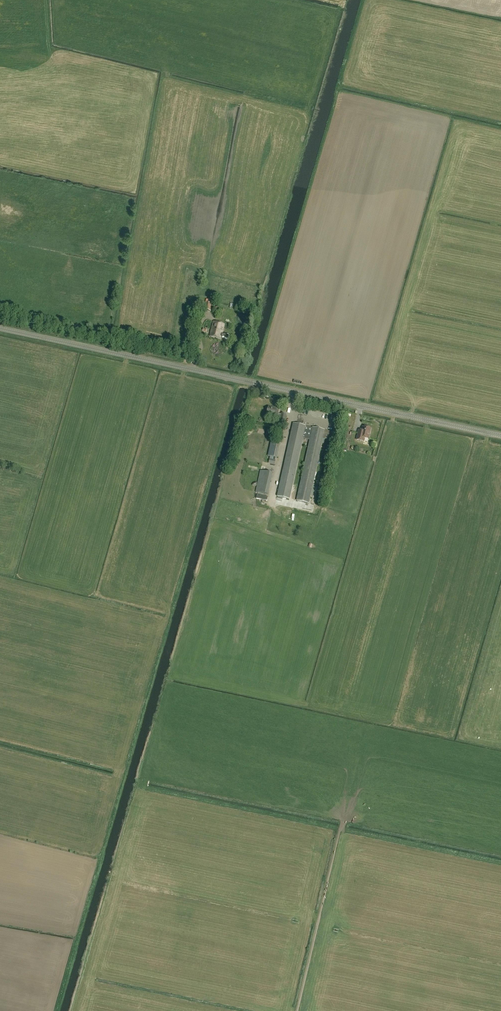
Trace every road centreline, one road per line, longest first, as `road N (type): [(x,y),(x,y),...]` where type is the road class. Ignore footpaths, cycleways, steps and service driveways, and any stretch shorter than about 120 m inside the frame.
road 1 (tertiary): [(500,435),(0,328)]

